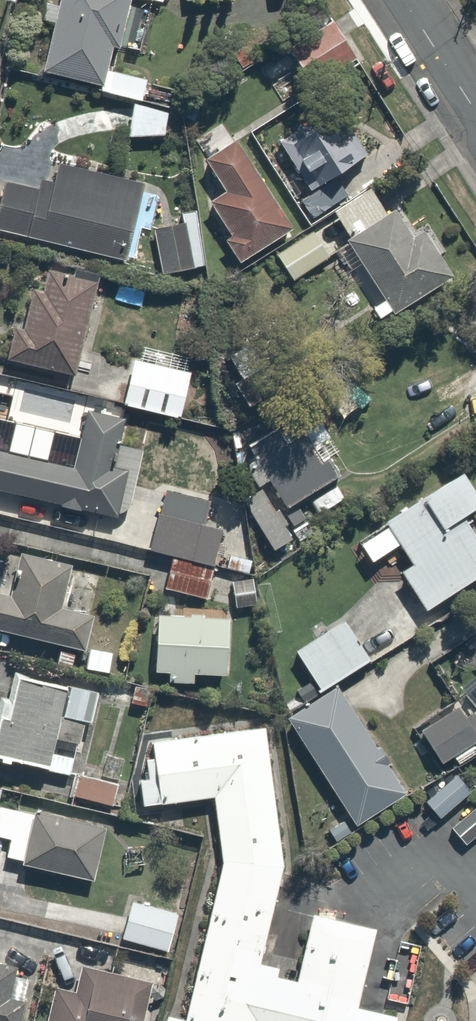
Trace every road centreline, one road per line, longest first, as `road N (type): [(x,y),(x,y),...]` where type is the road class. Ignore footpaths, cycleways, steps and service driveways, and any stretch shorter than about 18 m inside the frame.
road 1 (residential): [(405,0),(475,110)]

